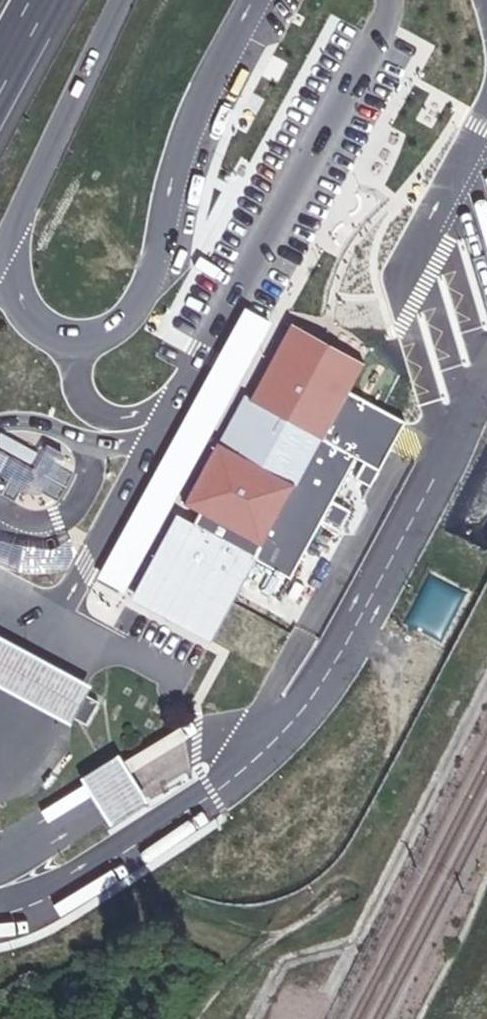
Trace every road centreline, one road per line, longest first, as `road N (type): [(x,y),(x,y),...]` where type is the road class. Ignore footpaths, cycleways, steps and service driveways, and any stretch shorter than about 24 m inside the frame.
road 1 (motorway): [(0,263),(123,0)]

